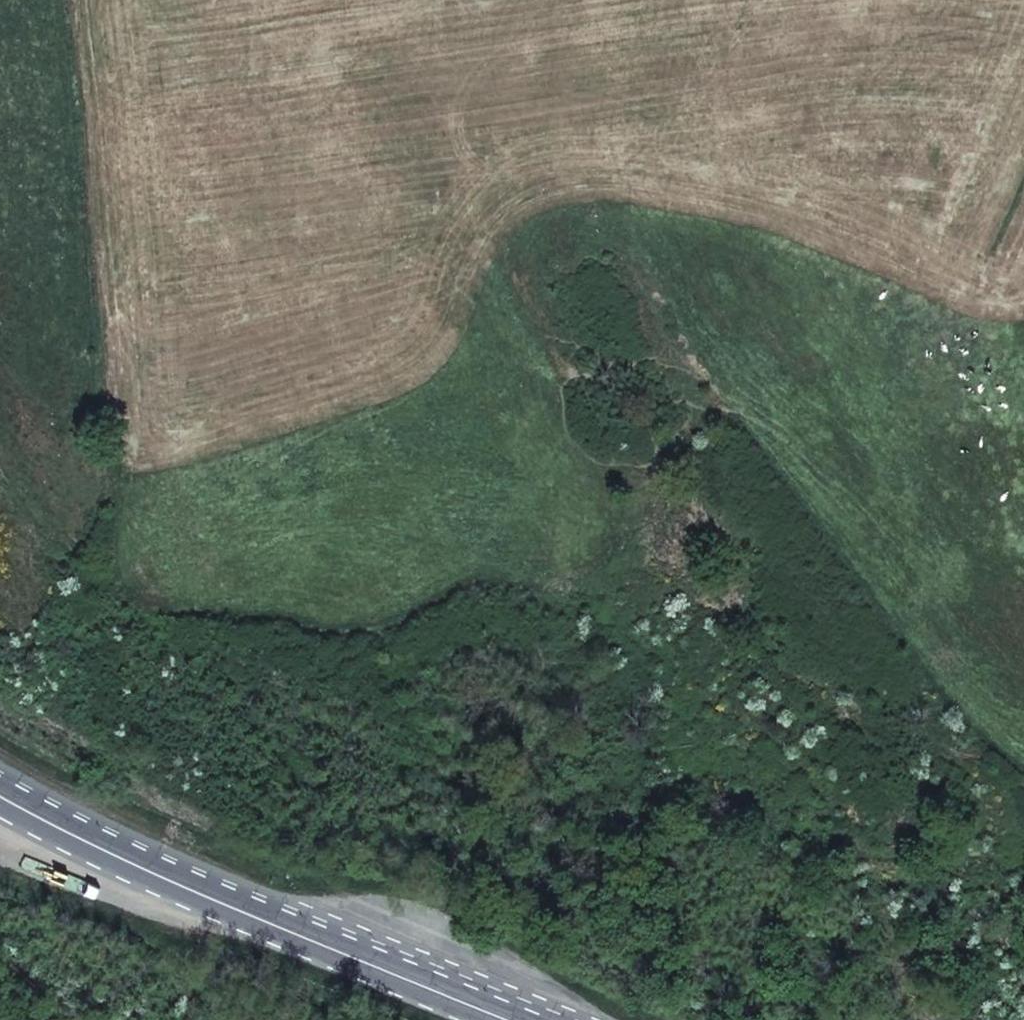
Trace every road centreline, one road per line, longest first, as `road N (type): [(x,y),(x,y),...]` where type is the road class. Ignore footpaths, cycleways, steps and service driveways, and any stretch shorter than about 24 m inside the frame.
road 1 (primary): [(0,790),(134,865),(524,1019)]

